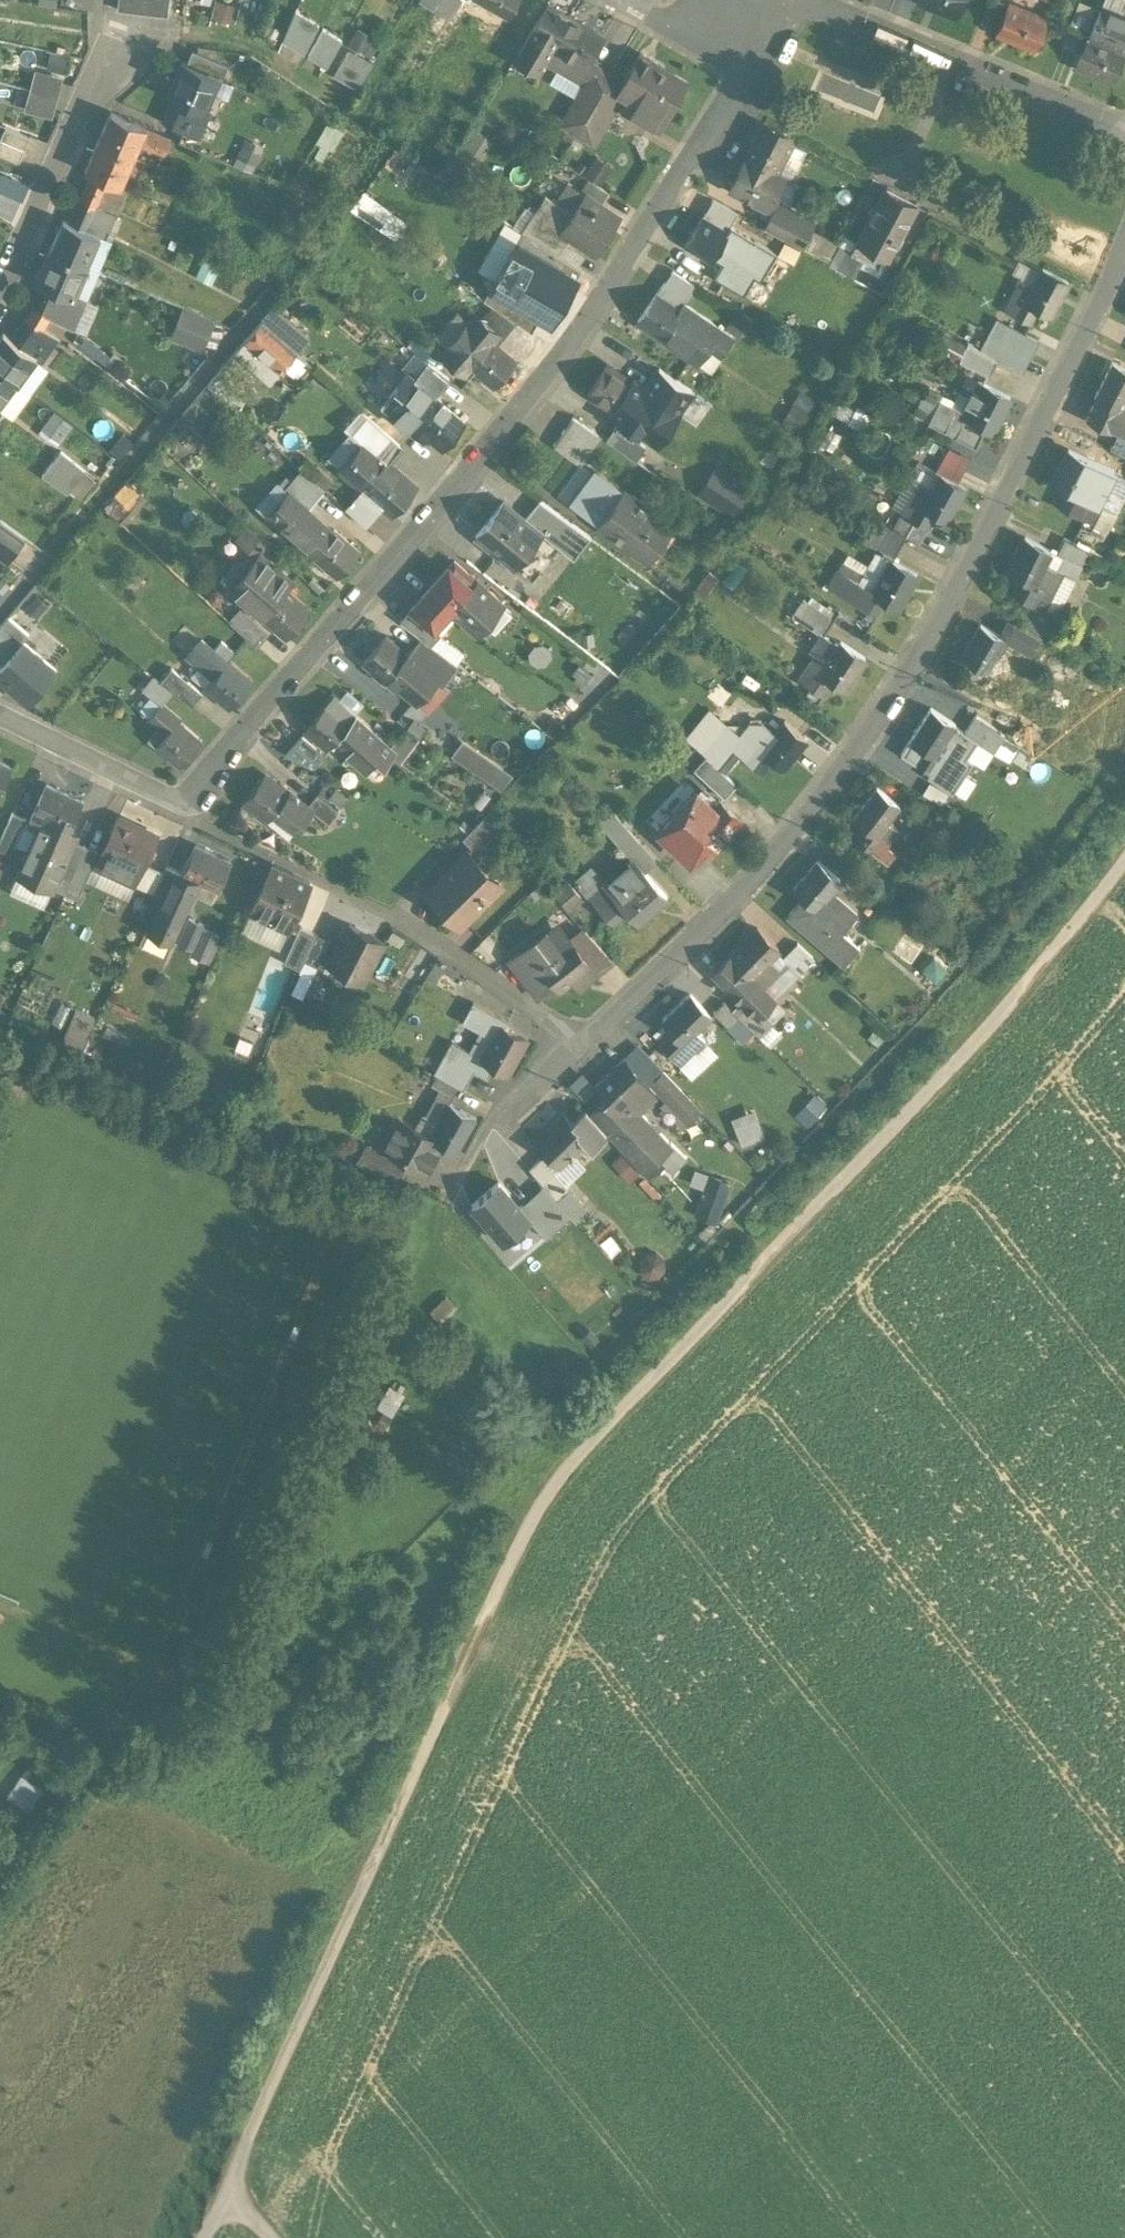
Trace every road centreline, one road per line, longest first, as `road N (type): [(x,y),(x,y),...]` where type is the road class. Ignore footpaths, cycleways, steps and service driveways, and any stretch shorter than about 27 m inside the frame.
road 1 (track): [(223,2202),(534,1519),(569,1468),(1004,1010),(1124,861)]
road 2 (residential): [(731,12),(744,70),(590,315),(188,807),(0,716)]
road 3 (residential): [(1124,250),(907,678),(762,870),(490,1127)]
road 4 (residential): [(1124,132),(803,0)]
road 5 (residential): [(0,283),(69,129),(139,33)]

